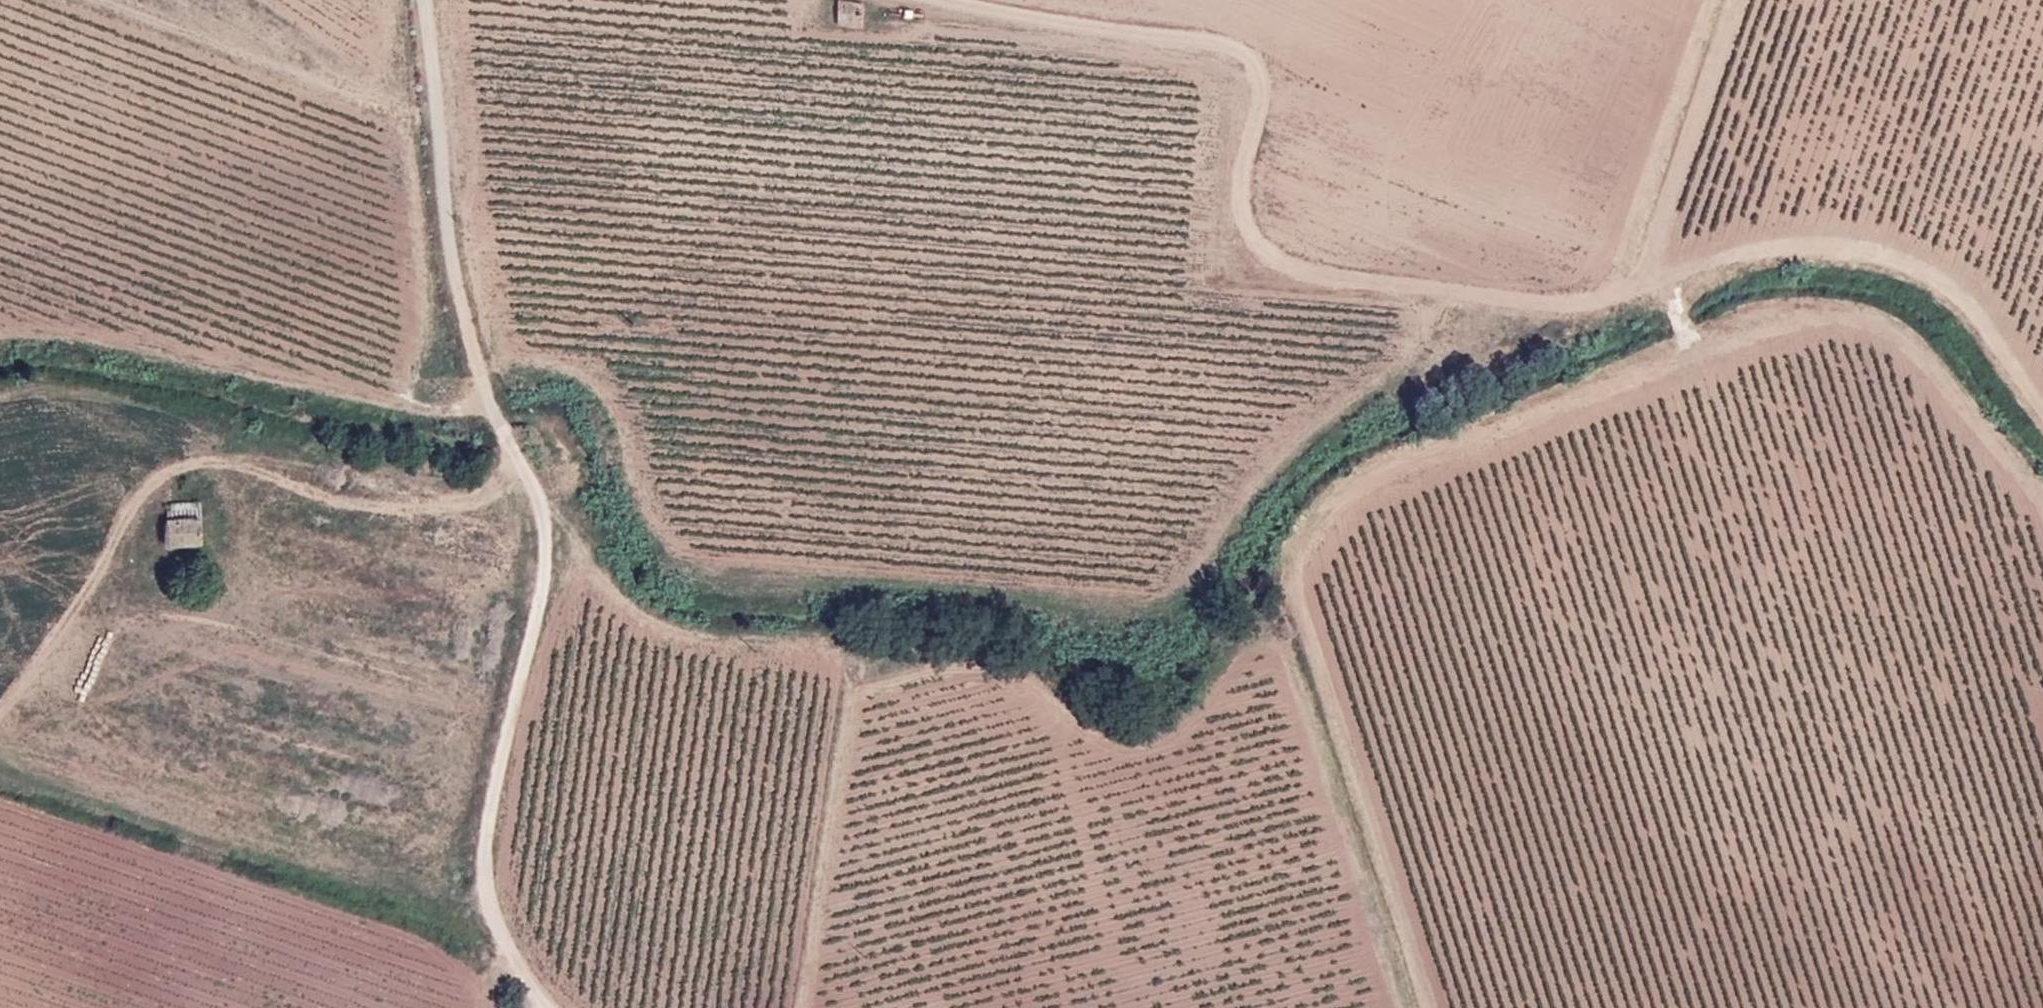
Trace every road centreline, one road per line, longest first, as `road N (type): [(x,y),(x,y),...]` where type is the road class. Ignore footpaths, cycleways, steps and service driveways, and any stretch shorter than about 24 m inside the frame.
road 1 (unclassified): [(559,1007),(544,999),(510,938),(485,867),(545,586),(548,520),(482,373),(463,294),(426,0)]

